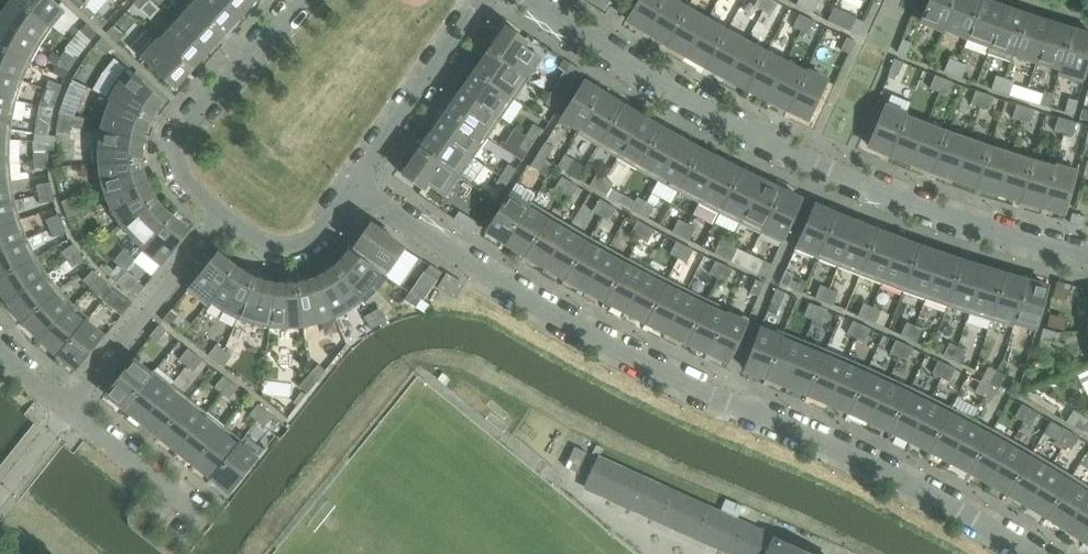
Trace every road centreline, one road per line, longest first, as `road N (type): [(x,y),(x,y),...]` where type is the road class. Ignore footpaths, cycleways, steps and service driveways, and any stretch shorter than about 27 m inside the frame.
road 1 (residential): [(1038,553),(865,461),(546,312),(355,184)]
road 2 (residential): [(1087,255),(1008,234),(824,162),(651,73),(540,0)]
road 3 (residential): [(299,0),(194,114),(179,144),(189,190),(221,228)]
road 4 (residential): [(69,411),(221,228)]
road 5 (residential): [(355,184),(485,0)]
road 6 (residential): [(221,228),(266,250),(308,242),(355,184)]
road 7 (residential): [(197,510),(69,411)]

